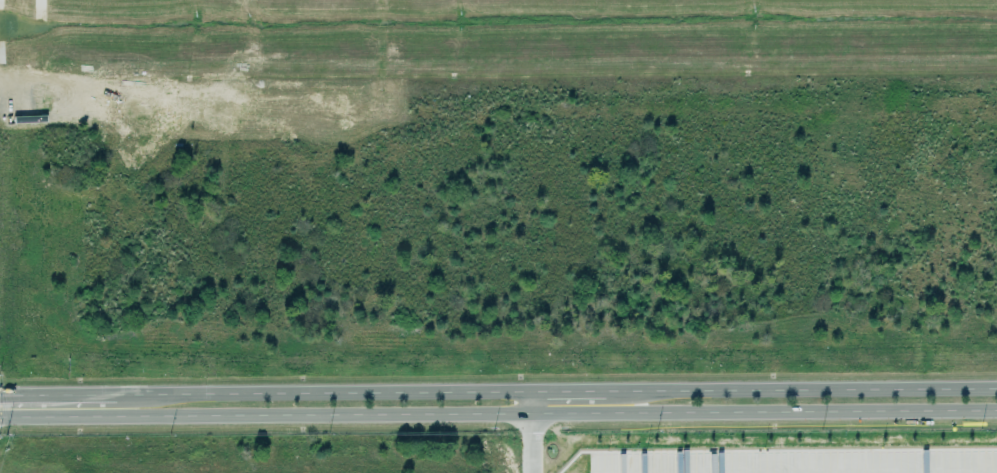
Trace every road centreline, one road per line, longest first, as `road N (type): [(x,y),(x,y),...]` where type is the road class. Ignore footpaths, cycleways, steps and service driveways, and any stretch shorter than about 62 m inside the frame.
road 1 (secondary): [(0,418),(996,411)]
road 2 (secondary): [(996,389),(0,395)]

